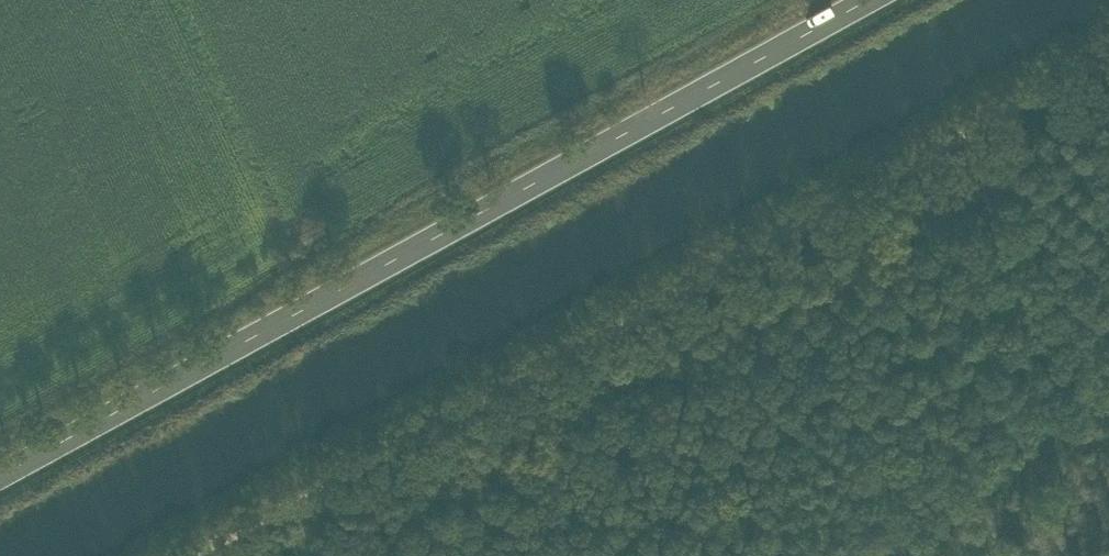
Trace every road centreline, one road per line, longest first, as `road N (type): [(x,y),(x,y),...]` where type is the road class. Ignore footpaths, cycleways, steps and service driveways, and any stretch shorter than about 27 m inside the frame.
road 1 (track): [(1108,55),(196,555)]
road 2 (primary): [(0,478),(871,0)]

